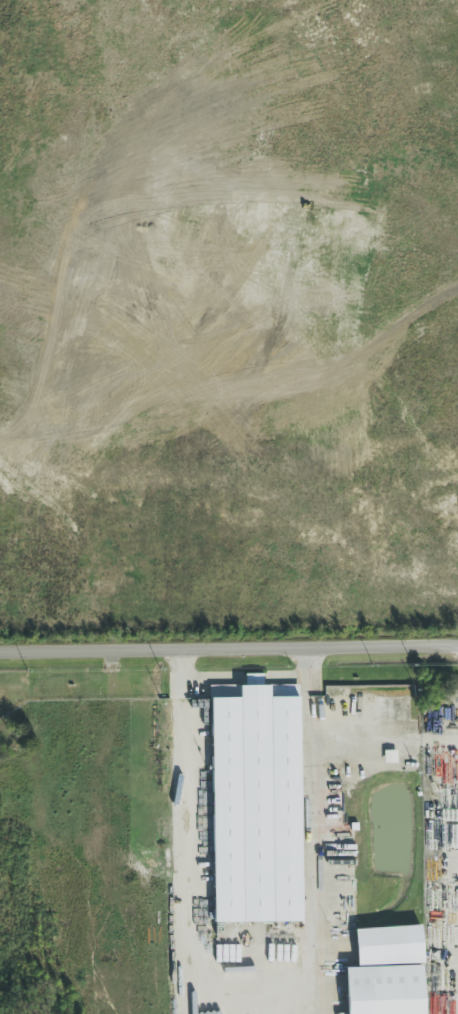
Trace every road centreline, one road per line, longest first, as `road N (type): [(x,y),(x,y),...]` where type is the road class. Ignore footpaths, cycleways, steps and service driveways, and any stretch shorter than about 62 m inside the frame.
road 1 (residential): [(457,646),(0,652)]

